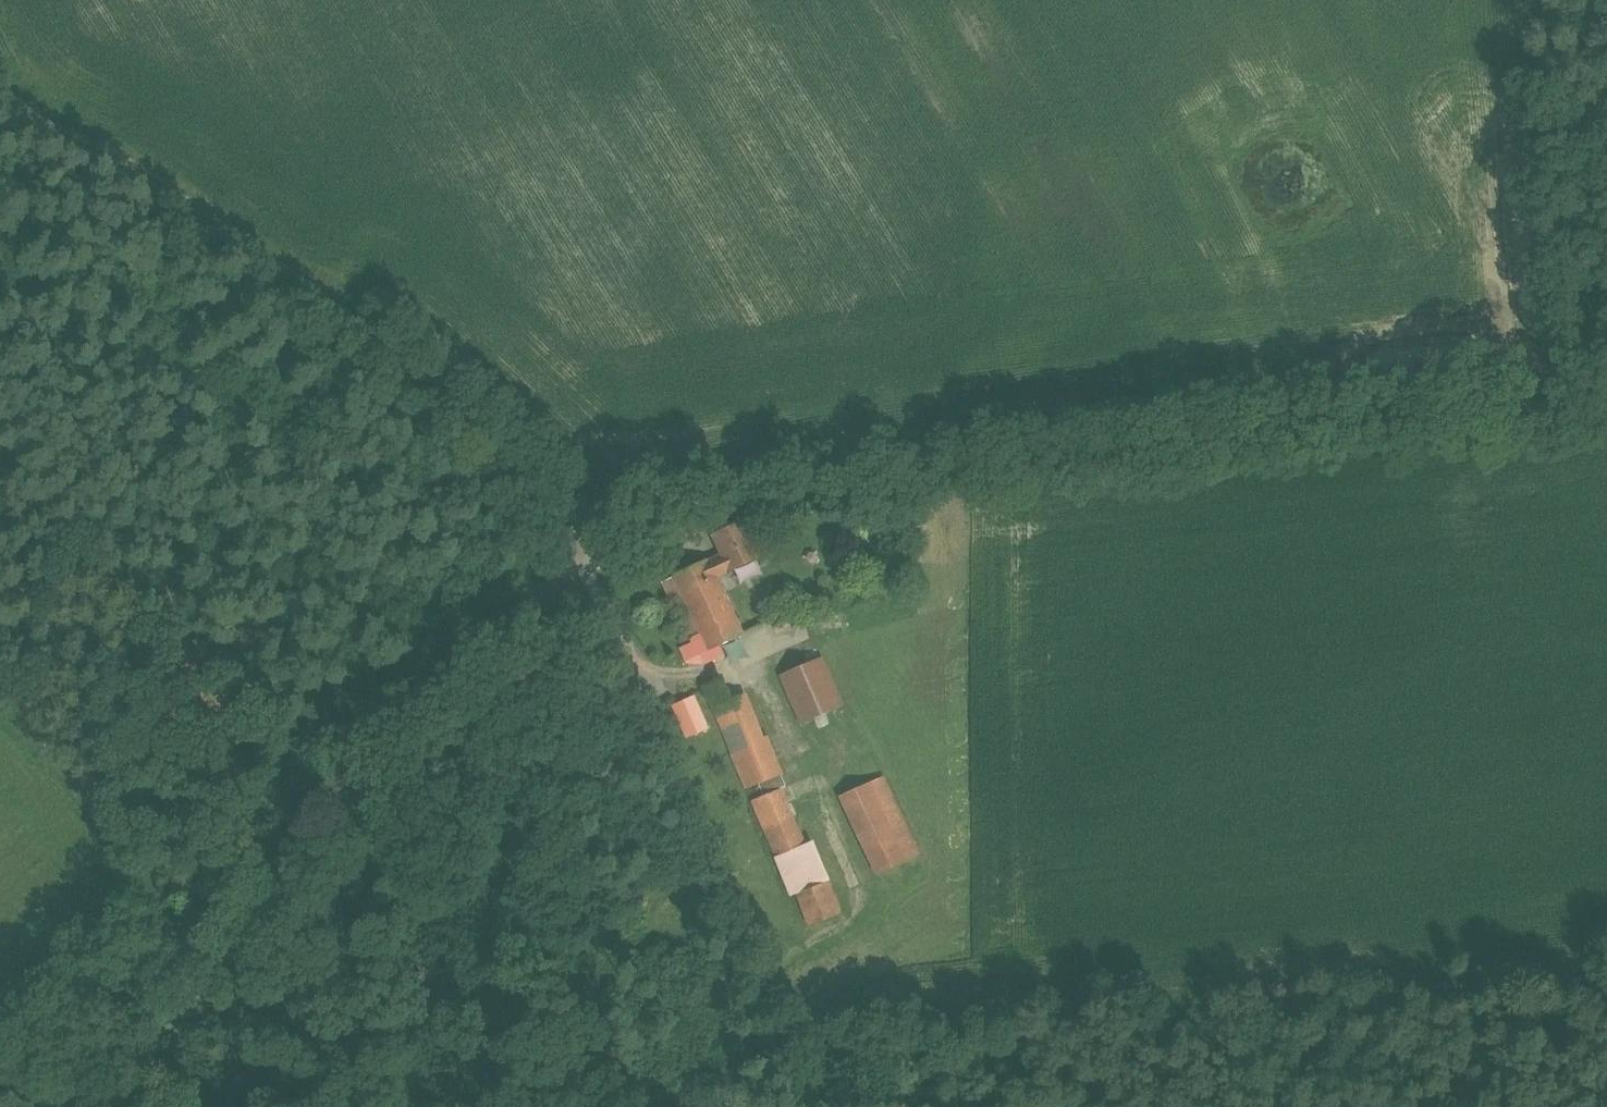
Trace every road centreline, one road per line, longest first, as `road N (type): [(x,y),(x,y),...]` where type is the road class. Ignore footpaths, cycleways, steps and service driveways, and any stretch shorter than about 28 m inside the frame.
road 1 (track): [(850,1106),(774,974),(577,555)]

